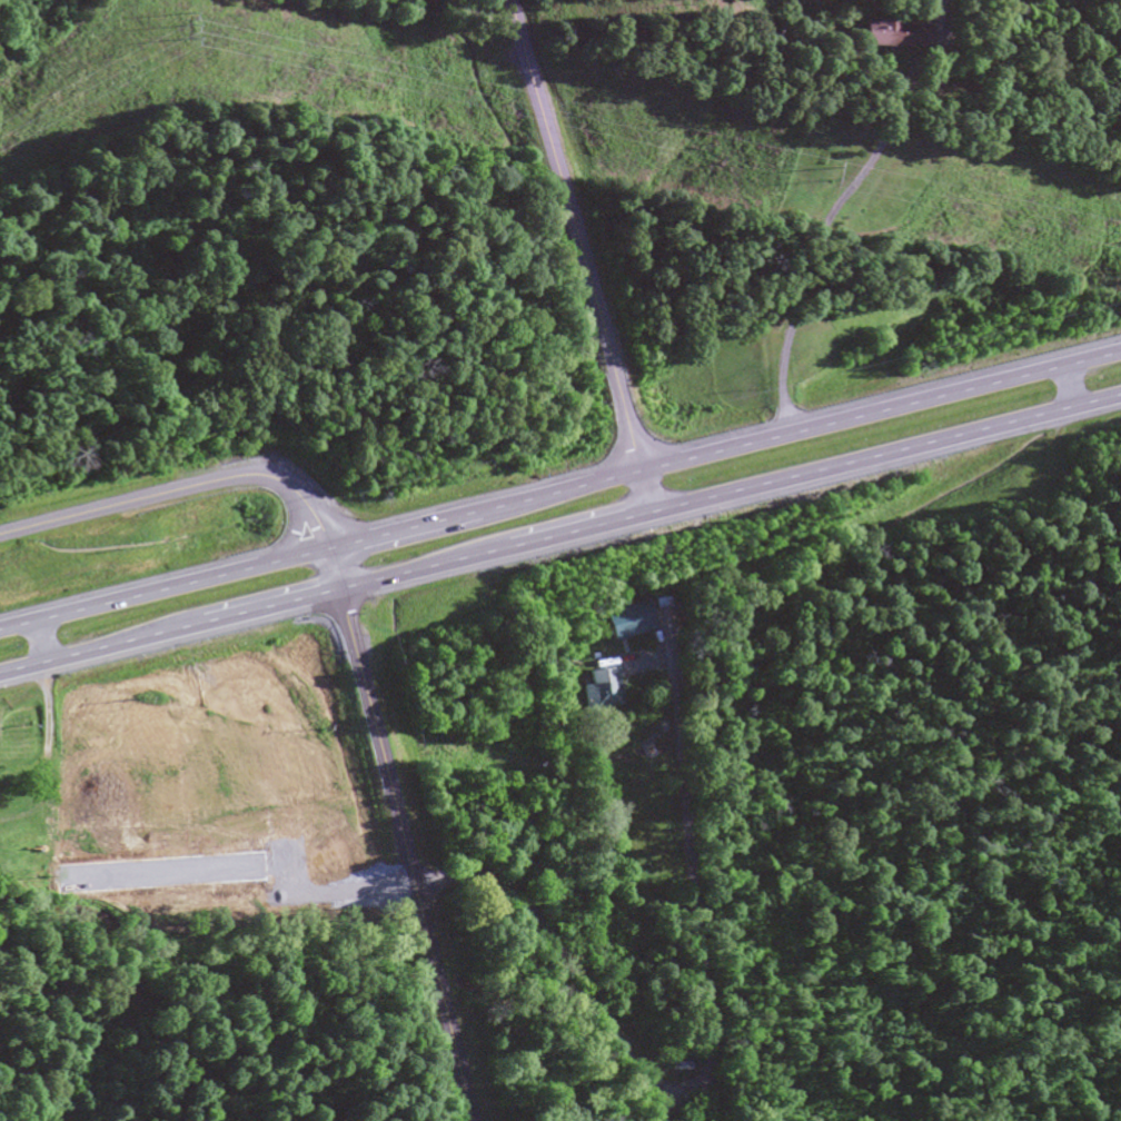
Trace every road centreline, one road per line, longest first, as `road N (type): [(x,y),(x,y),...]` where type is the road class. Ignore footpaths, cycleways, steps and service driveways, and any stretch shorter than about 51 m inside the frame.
road 1 (primary): [(1120,351),(0,630)]
road 2 (primary): [(0,676),(1120,399)]
road 3 (tertiary): [(327,548),(472,1120)]
road 4 (tertiary): [(648,516),(511,0)]
road 5 (residential): [(719,1120),(671,647)]
road 6 (secondary): [(327,548),(302,500),(257,477),(0,535)]
road 7 (residential): [(658,1120),(555,945),(492,877),(469,873)]

